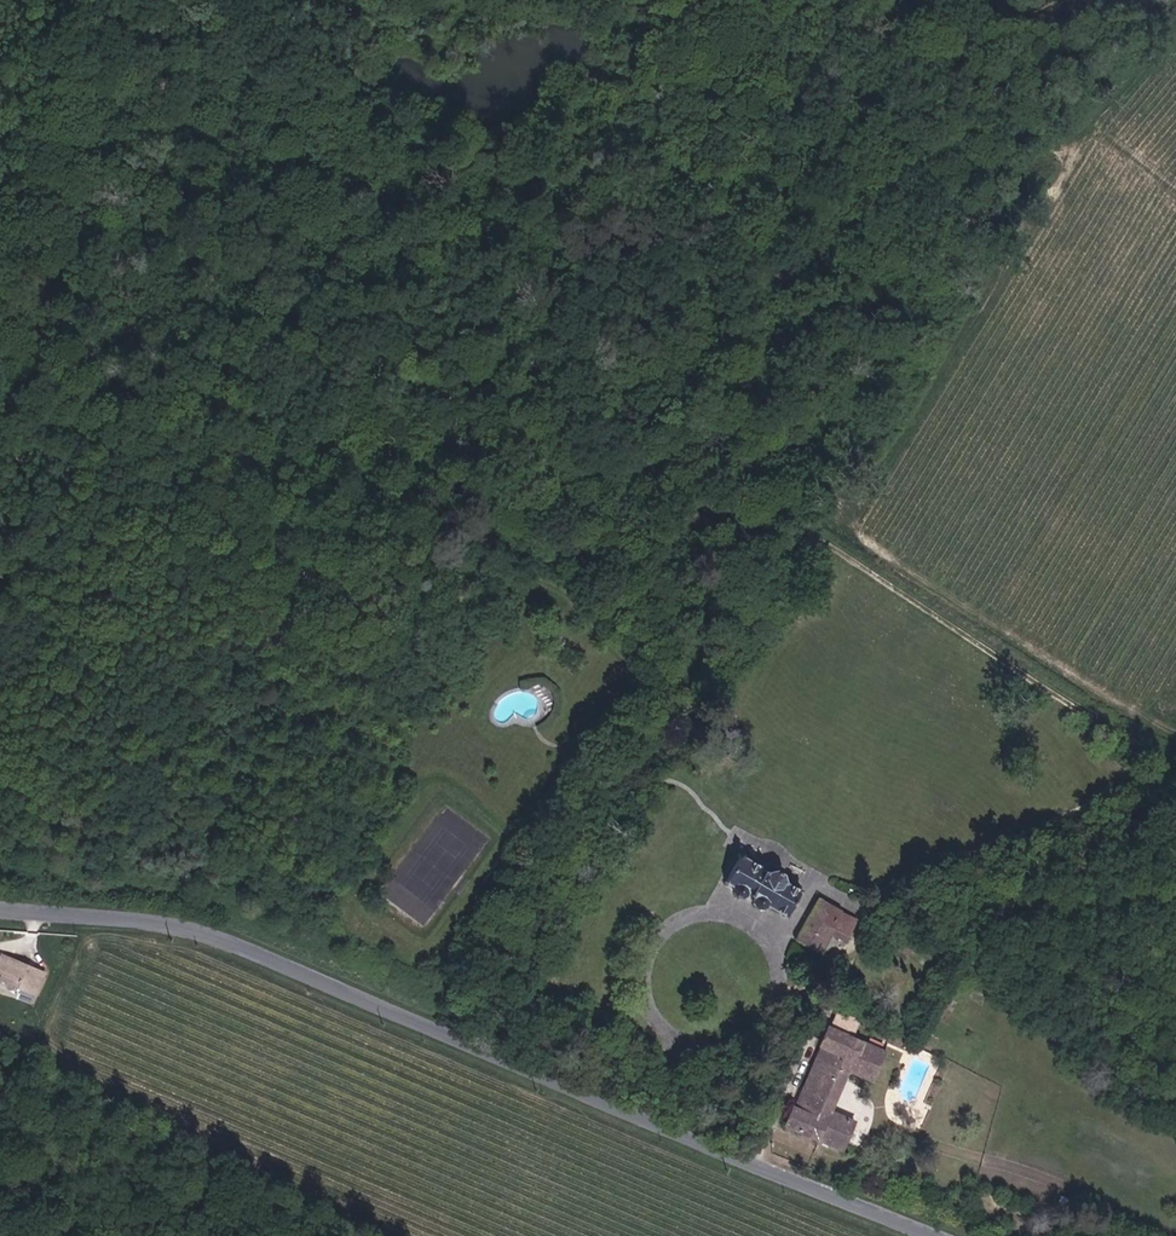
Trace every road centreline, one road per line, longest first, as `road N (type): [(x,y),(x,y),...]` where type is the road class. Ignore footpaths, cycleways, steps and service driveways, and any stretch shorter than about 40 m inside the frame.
road 1 (unclassified): [(0,908),(162,920),(220,935),(943,1235)]

